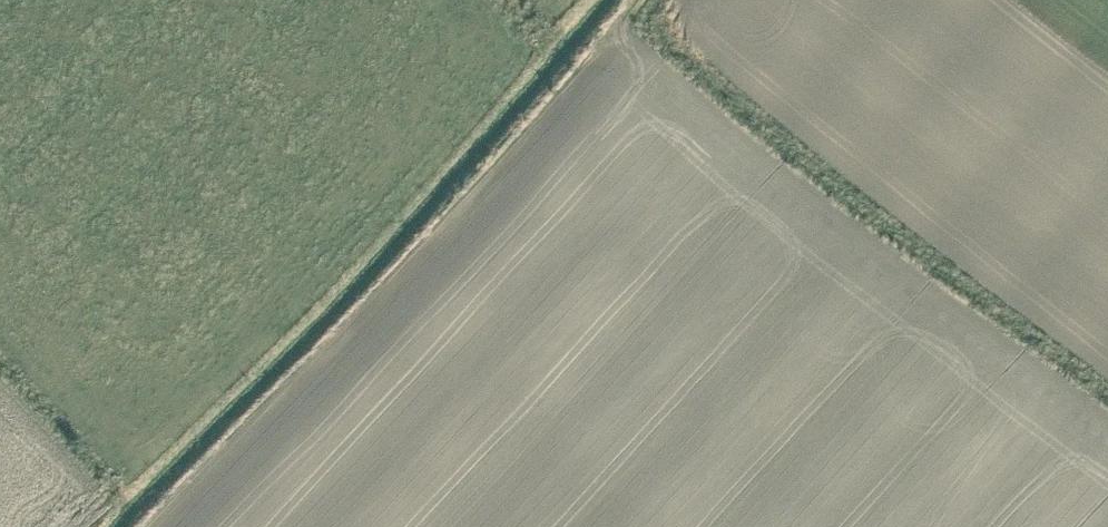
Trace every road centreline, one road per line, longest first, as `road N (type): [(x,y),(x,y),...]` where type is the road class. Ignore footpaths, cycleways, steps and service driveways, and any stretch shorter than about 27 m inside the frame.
road 1 (track): [(147,526),(631,0)]

